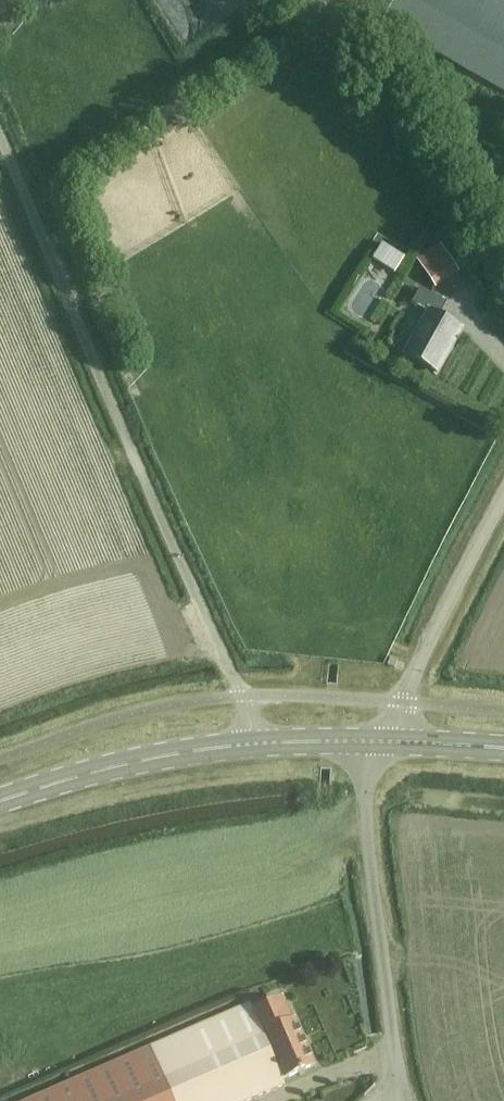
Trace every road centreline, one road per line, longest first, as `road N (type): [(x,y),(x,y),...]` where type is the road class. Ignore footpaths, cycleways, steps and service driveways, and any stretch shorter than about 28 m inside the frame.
road 1 (unclassified): [(257,748),(243,698),(0,125)]
road 2 (unclassified): [(410,1100),(371,828),(391,745)]
road 3 (secondary): [(0,810),(103,774),(257,748)]
road 4 (unclassified): [(391,745),(503,505)]
road 5 (secondary): [(257,748),(391,745)]

